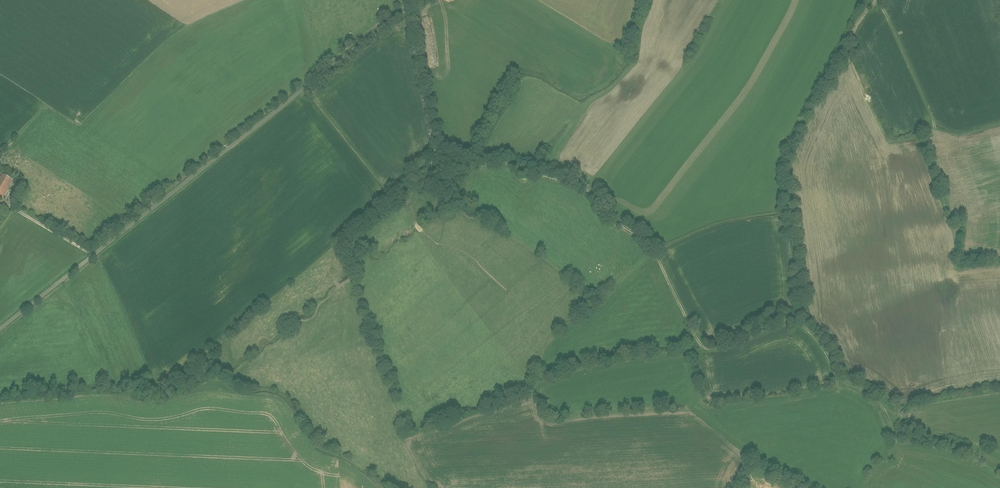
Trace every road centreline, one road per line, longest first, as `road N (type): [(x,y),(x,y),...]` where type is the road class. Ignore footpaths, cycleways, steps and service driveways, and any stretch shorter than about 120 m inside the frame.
road 1 (track): [(405,9),(441,163),(501,164),(585,189),(650,247),(711,350),(782,325),(803,329),(788,163),(820,90),(879,0)]
road 2 (residential): [(416,0),(0,329)]

